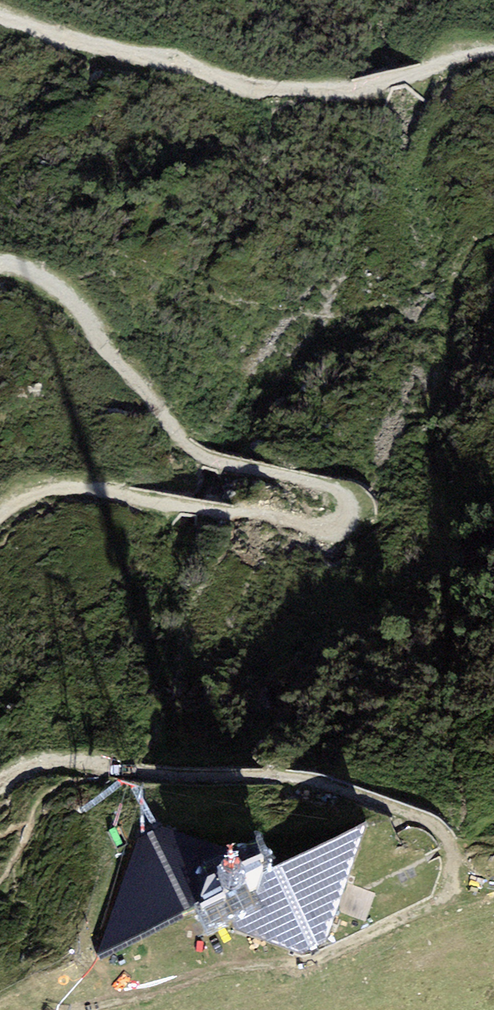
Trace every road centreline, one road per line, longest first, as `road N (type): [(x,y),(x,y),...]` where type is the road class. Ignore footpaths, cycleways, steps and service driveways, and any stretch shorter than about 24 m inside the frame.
road 1 (track): [(0,782),(41,761),(271,775),(341,789),(445,835),(451,879),(433,903),(323,955),(238,966),(75,1009)]
road 2 (track): [(0,265),(47,280),(74,304),(189,446),(223,463),(321,483),(348,506),(343,523),(327,529),(65,488),(23,499),(0,516)]
road 3 (track): [(493,52),(355,88),(283,88),(247,86),(0,17)]

